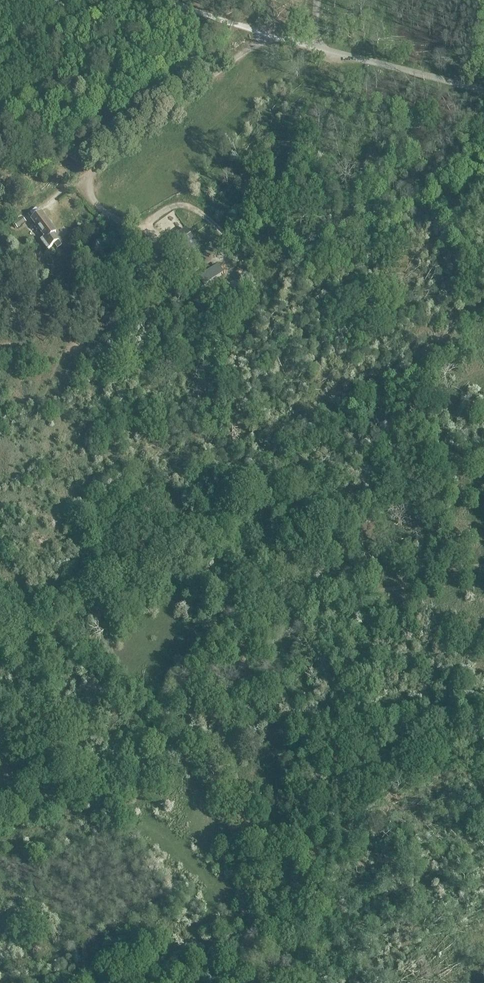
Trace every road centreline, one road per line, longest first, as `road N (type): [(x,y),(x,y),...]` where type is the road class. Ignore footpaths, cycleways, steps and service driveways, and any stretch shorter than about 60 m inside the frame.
road 1 (track): [(483,872),(331,858),(275,868)]
road 2 (track): [(275,868),(235,922),(165,982)]

